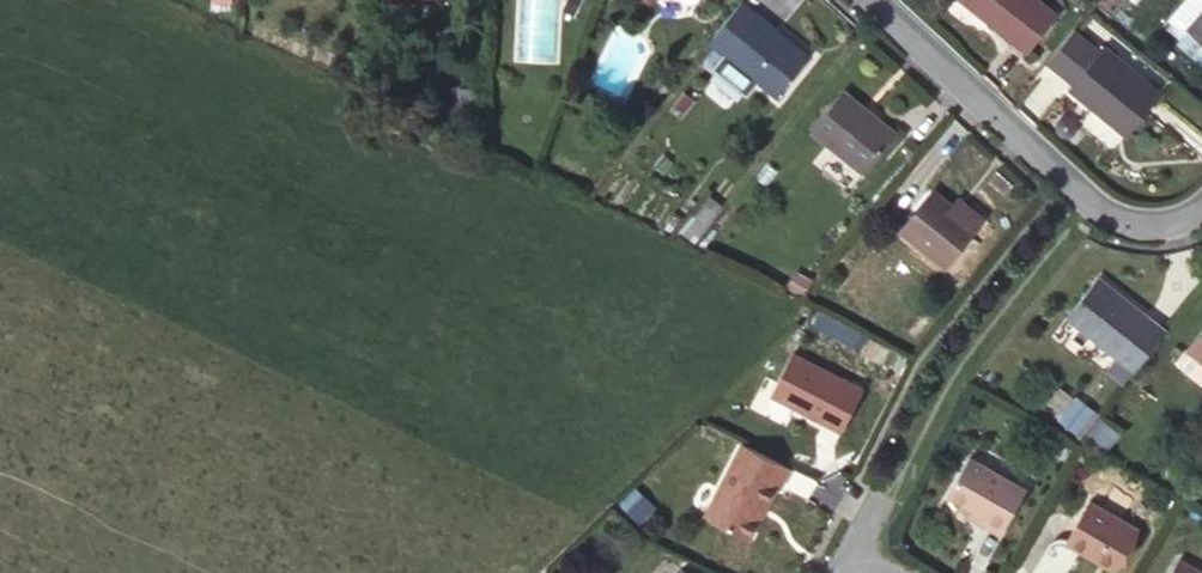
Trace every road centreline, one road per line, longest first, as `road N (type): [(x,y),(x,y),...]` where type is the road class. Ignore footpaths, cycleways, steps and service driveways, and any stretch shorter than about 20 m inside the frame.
road 1 (residential): [(1201,198),(1185,218),(1137,225),(1096,206),(872,0)]

